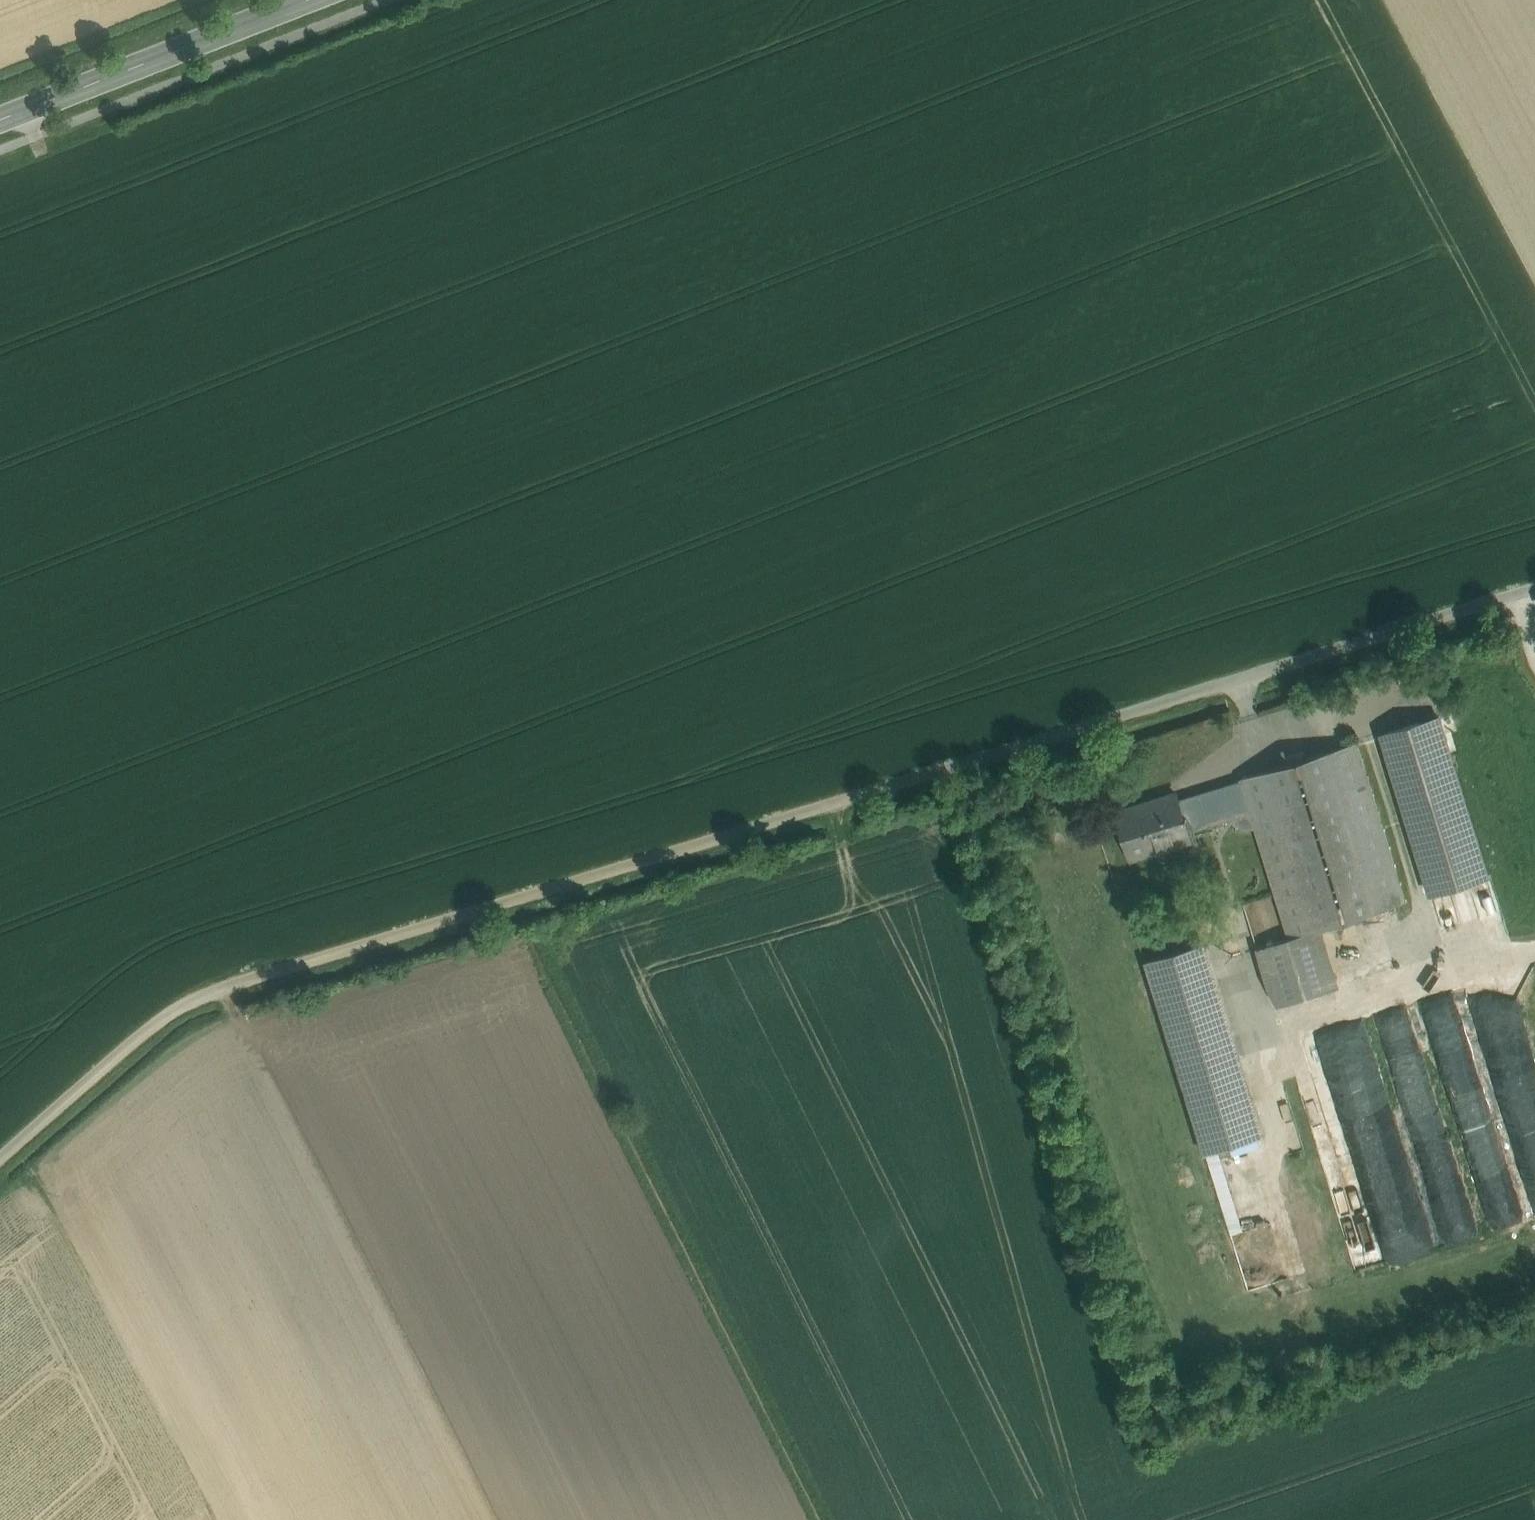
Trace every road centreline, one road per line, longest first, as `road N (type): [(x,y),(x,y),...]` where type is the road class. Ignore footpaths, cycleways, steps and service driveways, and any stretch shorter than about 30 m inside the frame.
road 1 (track): [(1534,588),(205,991),(0,1161)]
road 2 (secondary): [(311,0),(0,121)]

